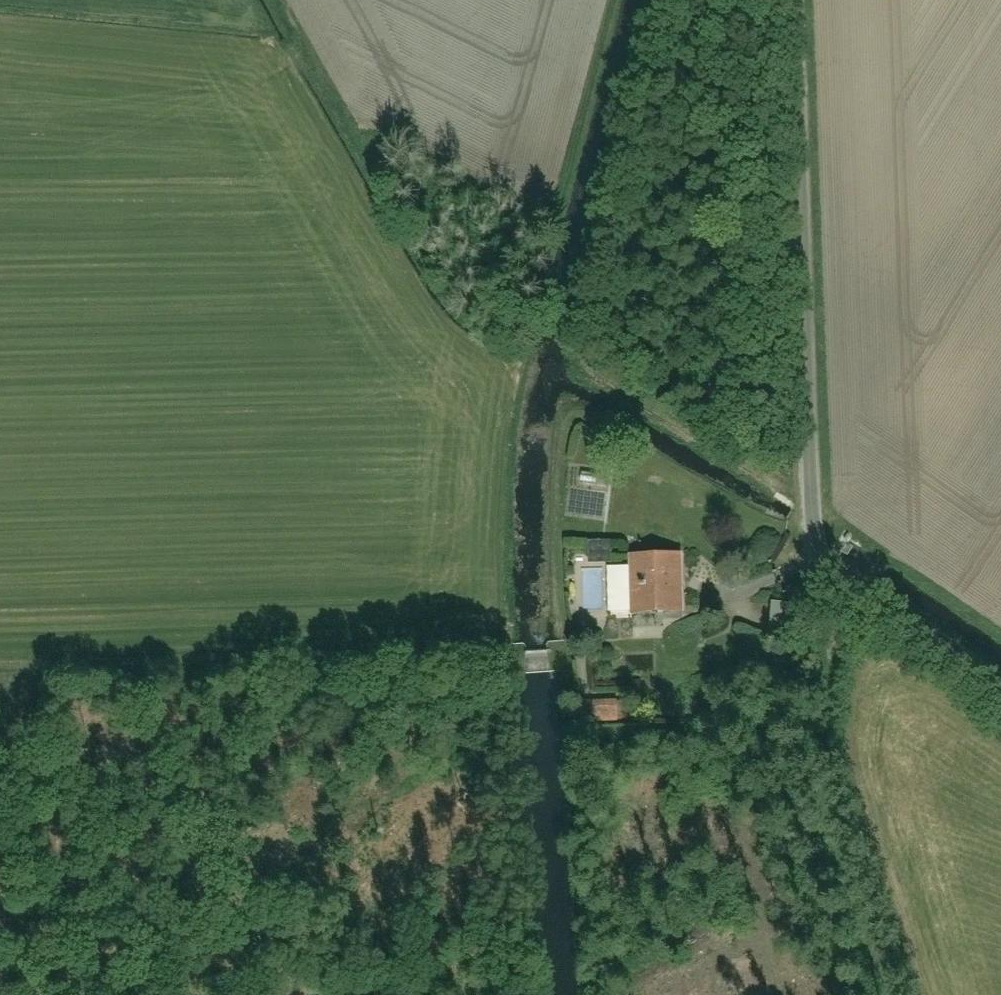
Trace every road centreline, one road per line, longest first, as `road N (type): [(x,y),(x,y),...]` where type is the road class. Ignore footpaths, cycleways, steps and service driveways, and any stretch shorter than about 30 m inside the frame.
road 1 (tertiary): [(1000,693),(852,590),(814,524),(797,0)]

